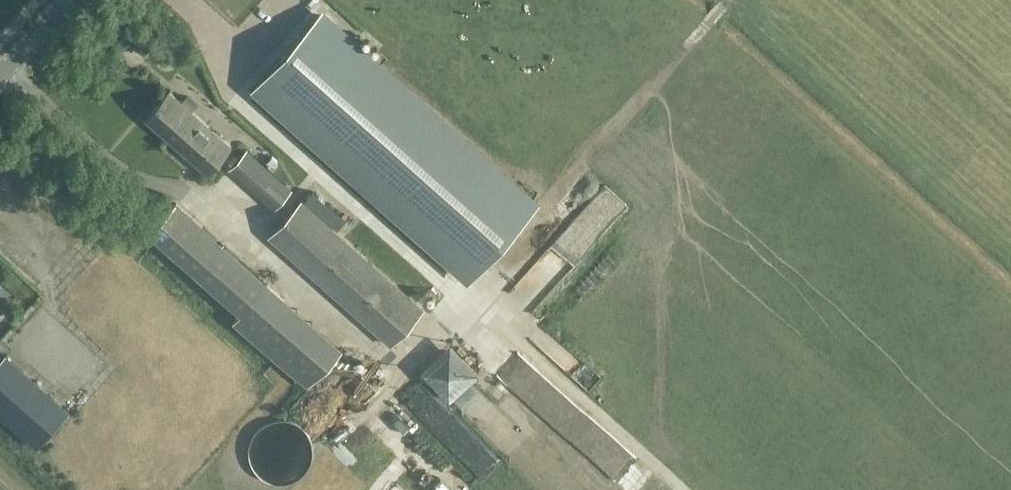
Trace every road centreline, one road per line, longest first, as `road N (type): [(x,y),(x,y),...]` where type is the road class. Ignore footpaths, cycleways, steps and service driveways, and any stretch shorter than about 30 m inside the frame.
road 1 (track): [(519,342),(684,489)]

